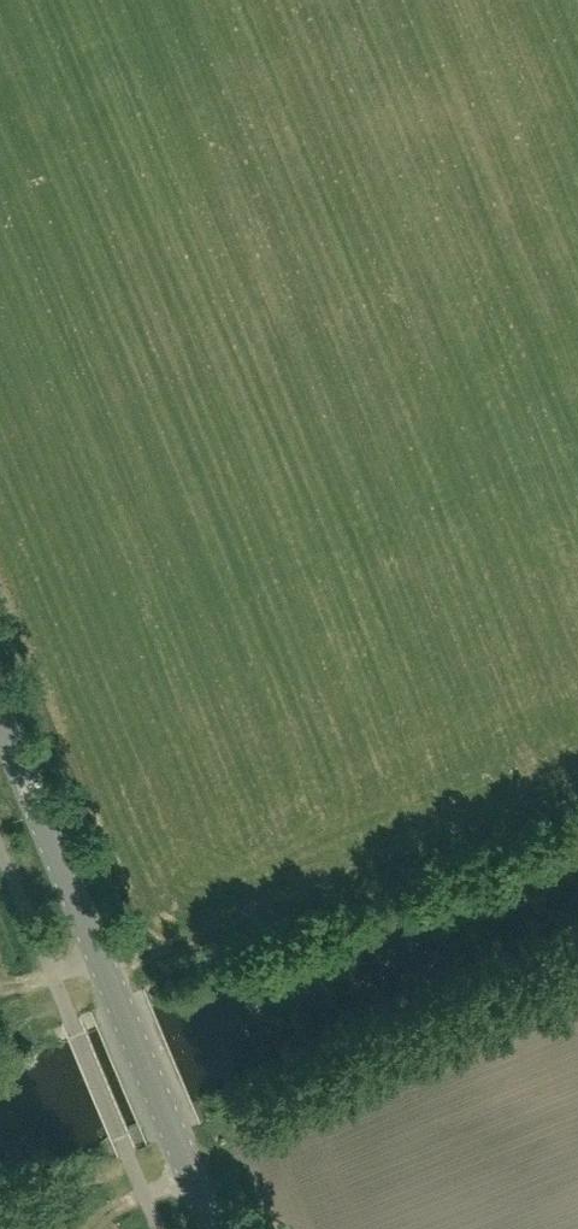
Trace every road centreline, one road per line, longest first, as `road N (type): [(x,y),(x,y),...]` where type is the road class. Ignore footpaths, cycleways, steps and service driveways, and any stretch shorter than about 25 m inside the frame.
road 1 (secondary): [(214,1228),(0,719)]

